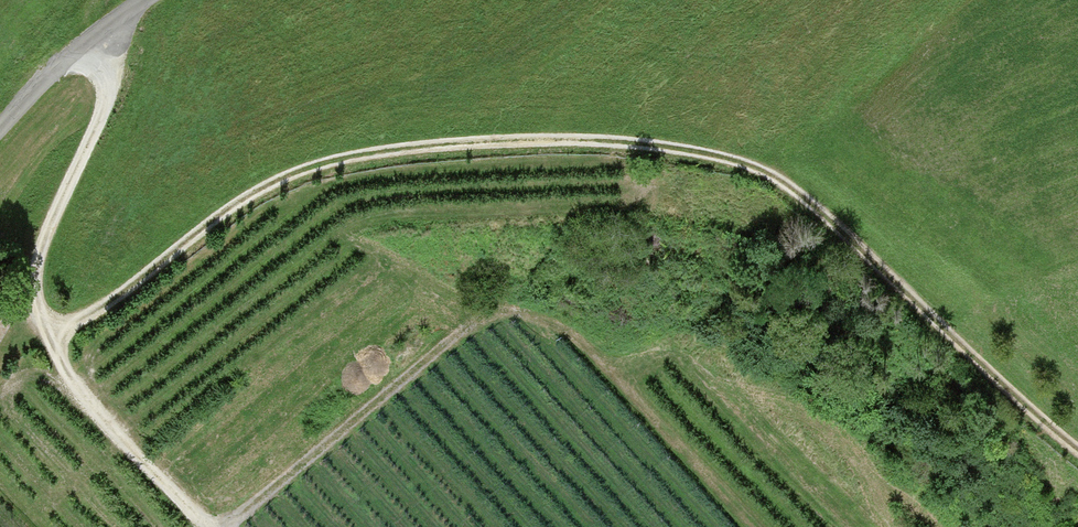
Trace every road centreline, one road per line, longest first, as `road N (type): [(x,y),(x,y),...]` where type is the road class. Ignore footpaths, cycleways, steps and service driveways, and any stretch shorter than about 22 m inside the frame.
road 1 (track): [(91,36),(110,51),(115,83),(38,247),(28,286),(46,337),(191,245),(241,197),(316,167),(425,147),(613,142),(733,167),(790,196),(1077,454)]
road 2 (track): [(760,177),(952,0)]
road 3 (track): [(201,526),(105,430),(49,355),(46,337)]
road 4 (unclassified): [(0,122),(91,36),(146,0)]

